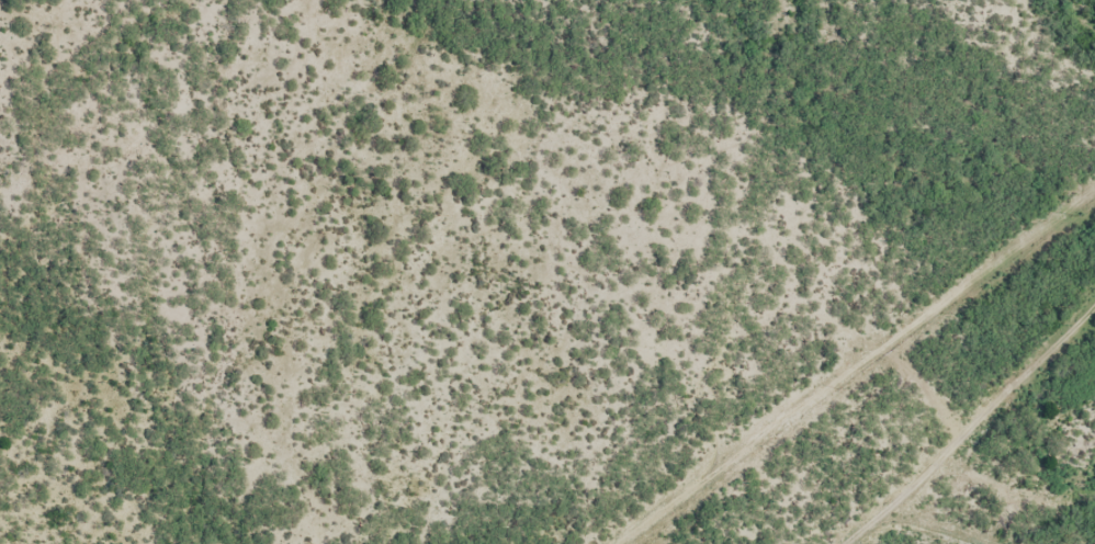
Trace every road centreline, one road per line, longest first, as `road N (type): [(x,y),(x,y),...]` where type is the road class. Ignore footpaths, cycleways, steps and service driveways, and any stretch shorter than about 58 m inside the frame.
road 1 (residential): [(677,543),(1094,204)]

